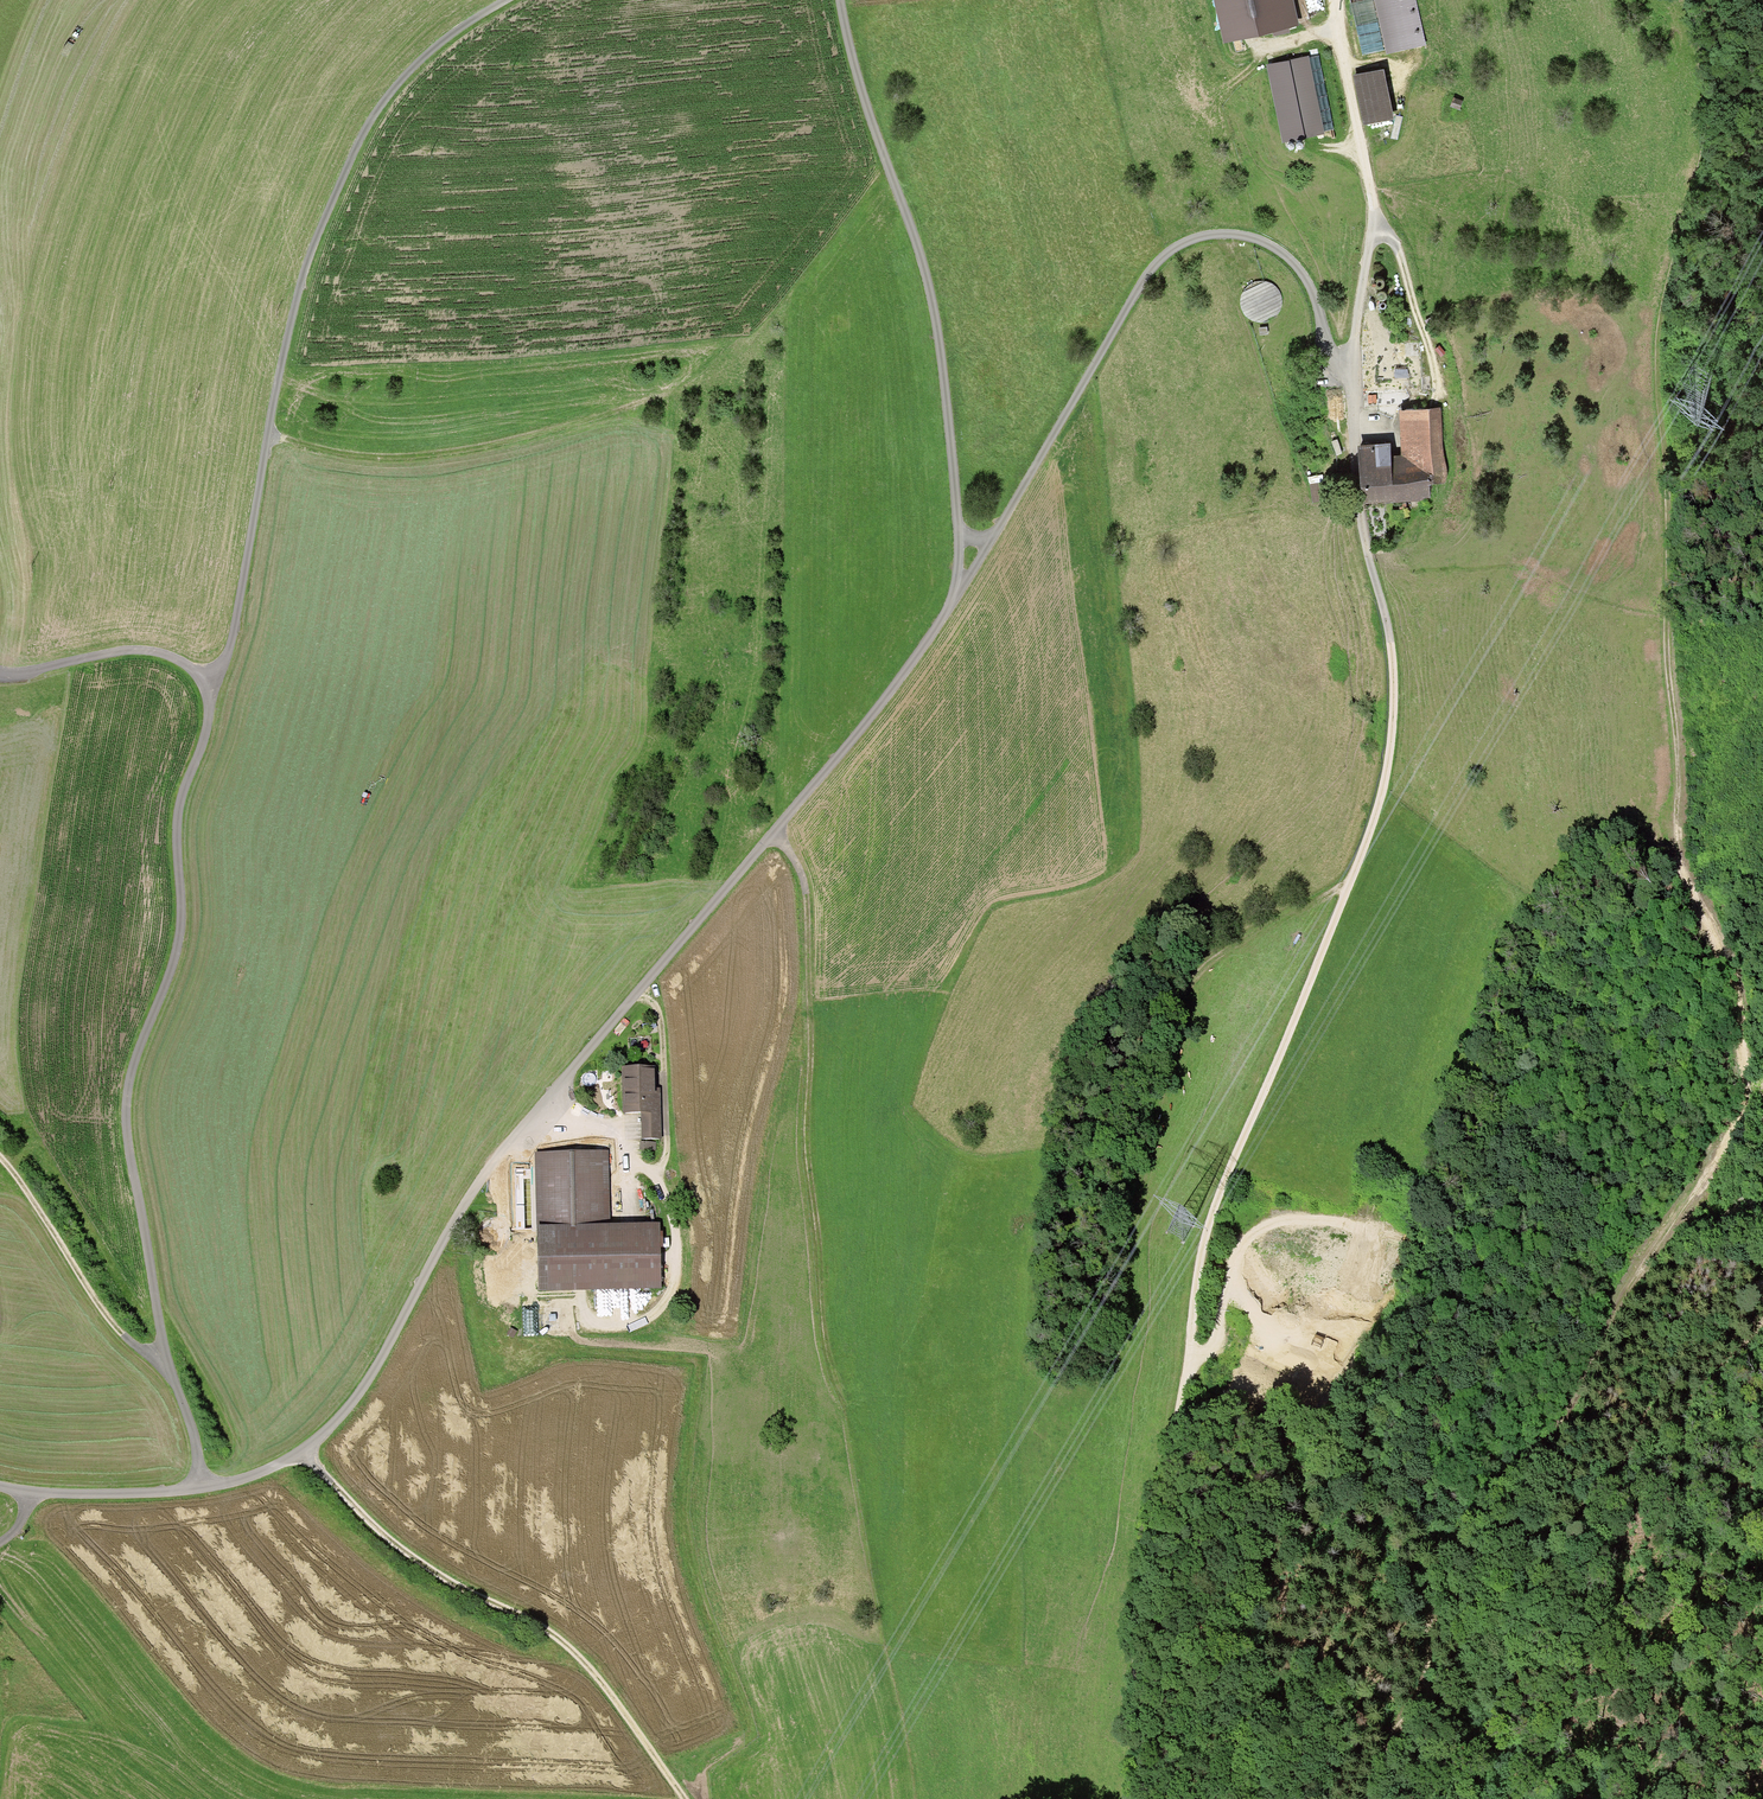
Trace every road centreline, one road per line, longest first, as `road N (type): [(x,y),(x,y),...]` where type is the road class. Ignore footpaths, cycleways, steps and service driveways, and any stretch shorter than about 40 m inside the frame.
road 1 (track): [(1689,0),(1705,64),(1702,162),(1673,307),(1667,640),(1678,736),(1678,854),(1743,1012),(1745,1118),(1657,1252),(1587,1382),(1541,1445),(1470,1512),(1435,1586),(1417,1697)]
road 2 (unclassified): [(204,1488),(243,1481),(305,1451),(346,1413),(493,1164),(883,705),(959,598),(958,504),(930,284),(859,84),(841,0)]
road 3 (track): [(1344,382),(1355,495),(1391,642),(1392,746),(1385,788),(1349,887),(1205,1239),(1149,1704),(1146,1798)]
road 4 (unclassified): [(204,1488),(171,1374),(124,1102),(171,971),(176,827),(206,734),(210,681)]
road 5 (unclassified): [(210,681),(234,636),(272,413),(315,243),(363,137),(401,82),(511,0)]
road 6 (track): [(959,598),(1144,282),(1175,251),(1232,236),(1297,266),(1314,290),(1344,382)]
road 7 (track): [(1368,1798),(1417,1697),(1520,1603),(1604,1476),(1726,1365),(1762,1304)]
road 8 (track): [(777,832),(805,884),(807,1141),(825,1344),(840,1404)]
road 9 (track): [(305,1451),(417,1563),(545,1632),(588,1666),(683,1798)]
road 10 (track): [(1328,0),(1374,211),(1344,382)]
road 11 (track): [(268,437),(353,455),(422,455),(633,406)]
road 12 (track): [(0,1158),(120,1334),(171,1374)]
road 13 (track): [(1155,1027),(1229,952),(1349,887)]
road 14 (unclassified): [(210,681),(165,657),(129,652),(0,677)]
road 15 (unclassified): [(0,1489),(116,1499),(204,1488)]
road 16 (track): [(1182,1462),(1276,1434),(1235,1420),(1193,1375)]
road 17 (track): [(1276,1434),(1291,1458),(1294,1583)]

